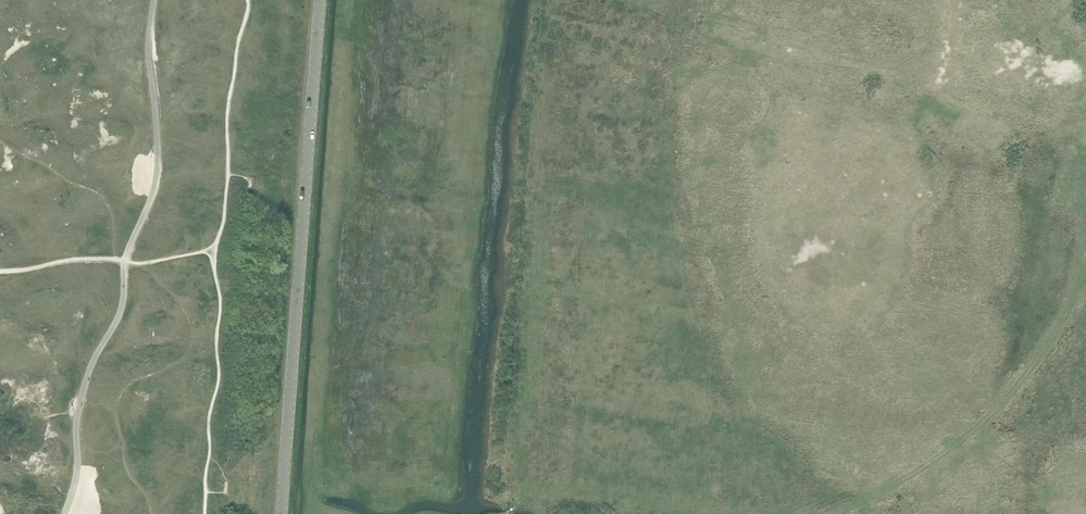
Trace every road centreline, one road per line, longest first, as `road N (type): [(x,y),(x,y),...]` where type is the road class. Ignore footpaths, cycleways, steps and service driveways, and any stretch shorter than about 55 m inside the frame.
road 1 (tertiary): [(283,513),(324,0)]
road 2 (track): [(834,513),(974,430),(1024,378),(1085,267)]

